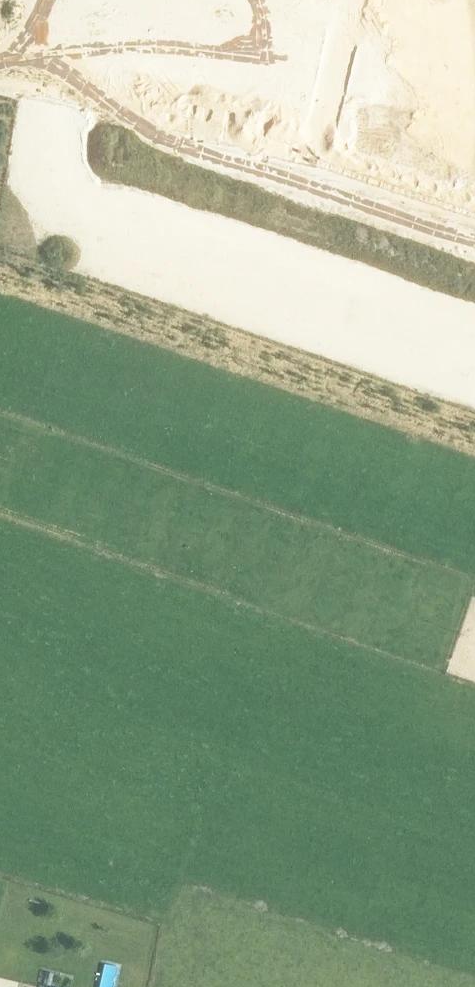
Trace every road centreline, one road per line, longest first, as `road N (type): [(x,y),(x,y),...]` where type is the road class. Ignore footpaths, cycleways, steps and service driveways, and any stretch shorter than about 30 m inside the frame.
road 1 (unclassified): [(0,79),(104,98),(304,160)]
road 2 (unclassified): [(304,160),(474,208)]
road 3 (unclassified): [(342,0),(304,160)]

